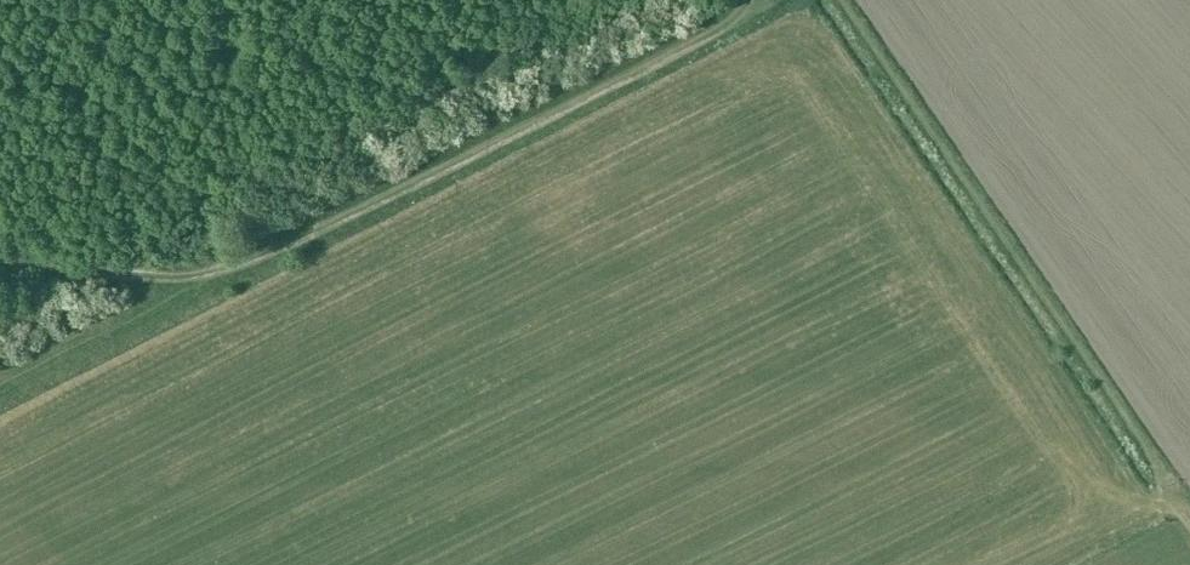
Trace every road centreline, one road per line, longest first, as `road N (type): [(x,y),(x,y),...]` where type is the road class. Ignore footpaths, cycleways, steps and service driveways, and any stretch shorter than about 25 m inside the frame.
road 1 (track): [(173,274),(298,234),(750,0)]
road 2 (track): [(841,0),(1179,500)]
road 3 (track): [(0,258),(173,274)]

